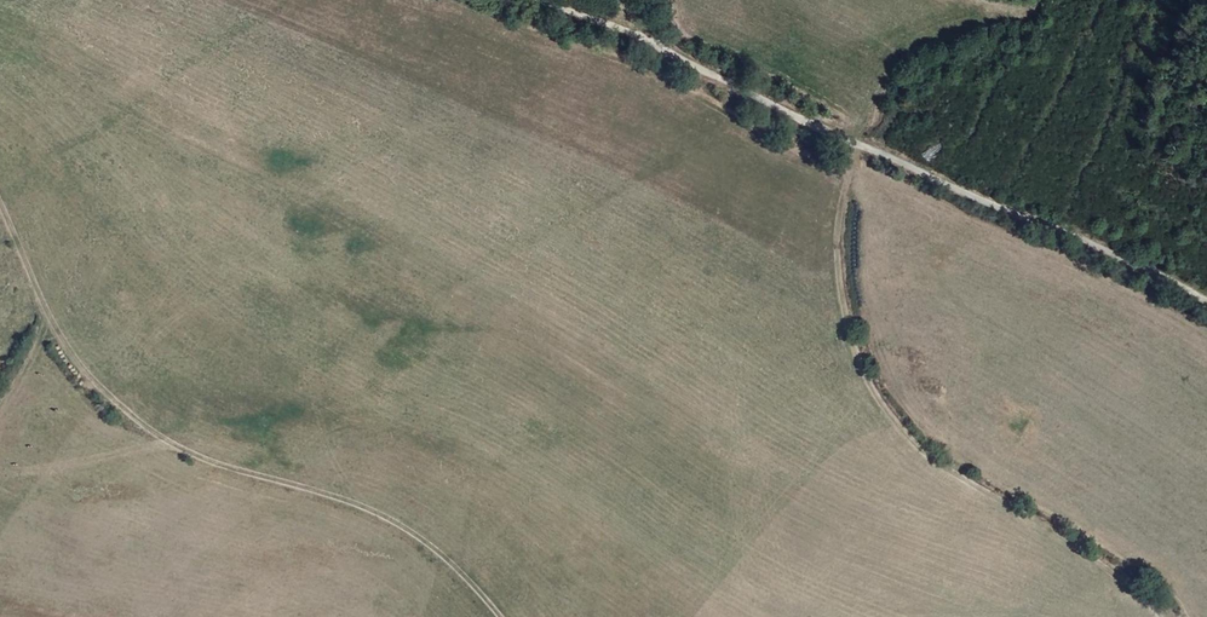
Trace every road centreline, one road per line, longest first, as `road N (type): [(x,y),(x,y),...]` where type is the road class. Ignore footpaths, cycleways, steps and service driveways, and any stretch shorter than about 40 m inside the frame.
road 1 (track): [(498,616),(438,555),(383,518),(199,458),(120,409),(48,316),(0,207)]
road 2 (track): [(1161,616),(1047,530),(926,457),(880,403),(855,346),(842,284),(856,144)]
road 3 (track): [(656,43),(901,166),(1206,301)]
road 4 (track): [(543,0),(656,43)]

